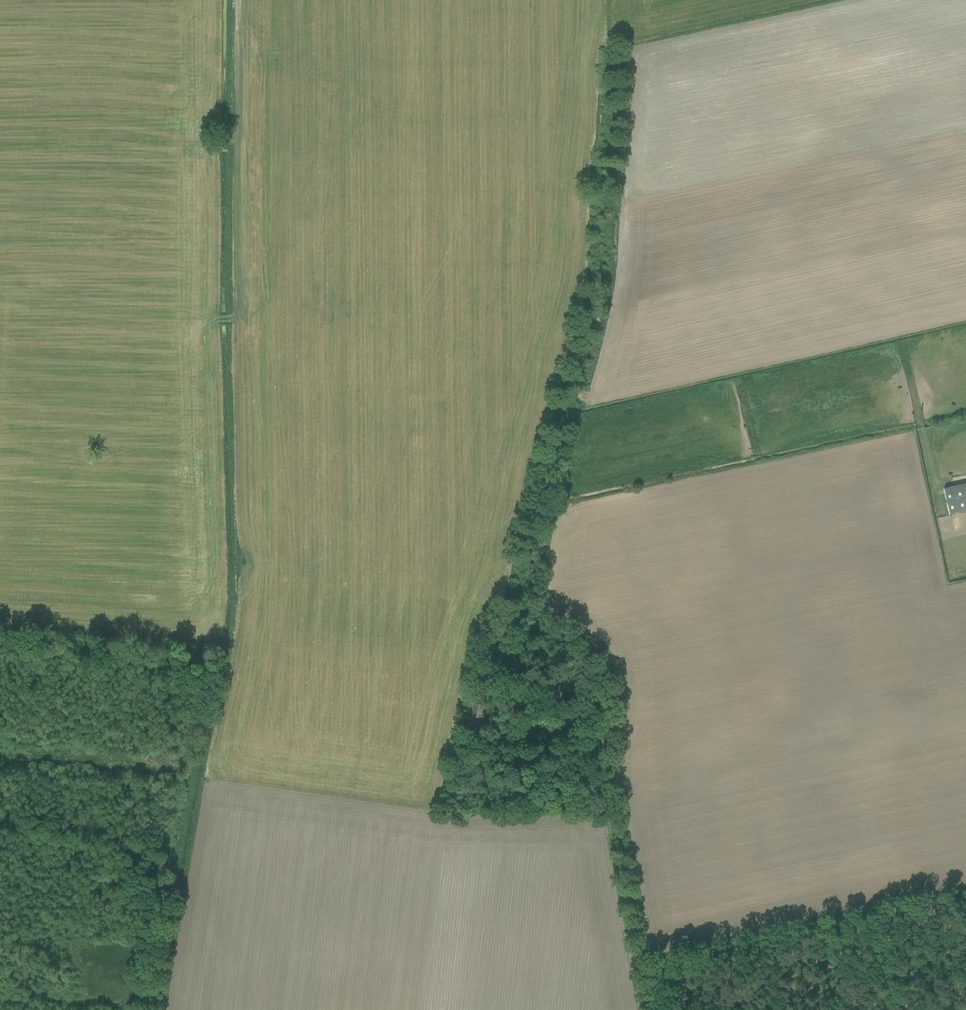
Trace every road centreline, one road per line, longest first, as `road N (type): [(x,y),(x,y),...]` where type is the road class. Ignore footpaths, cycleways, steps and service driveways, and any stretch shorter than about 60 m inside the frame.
road 1 (track): [(645,1009),(613,845),(607,648),(567,611),(525,600)]

